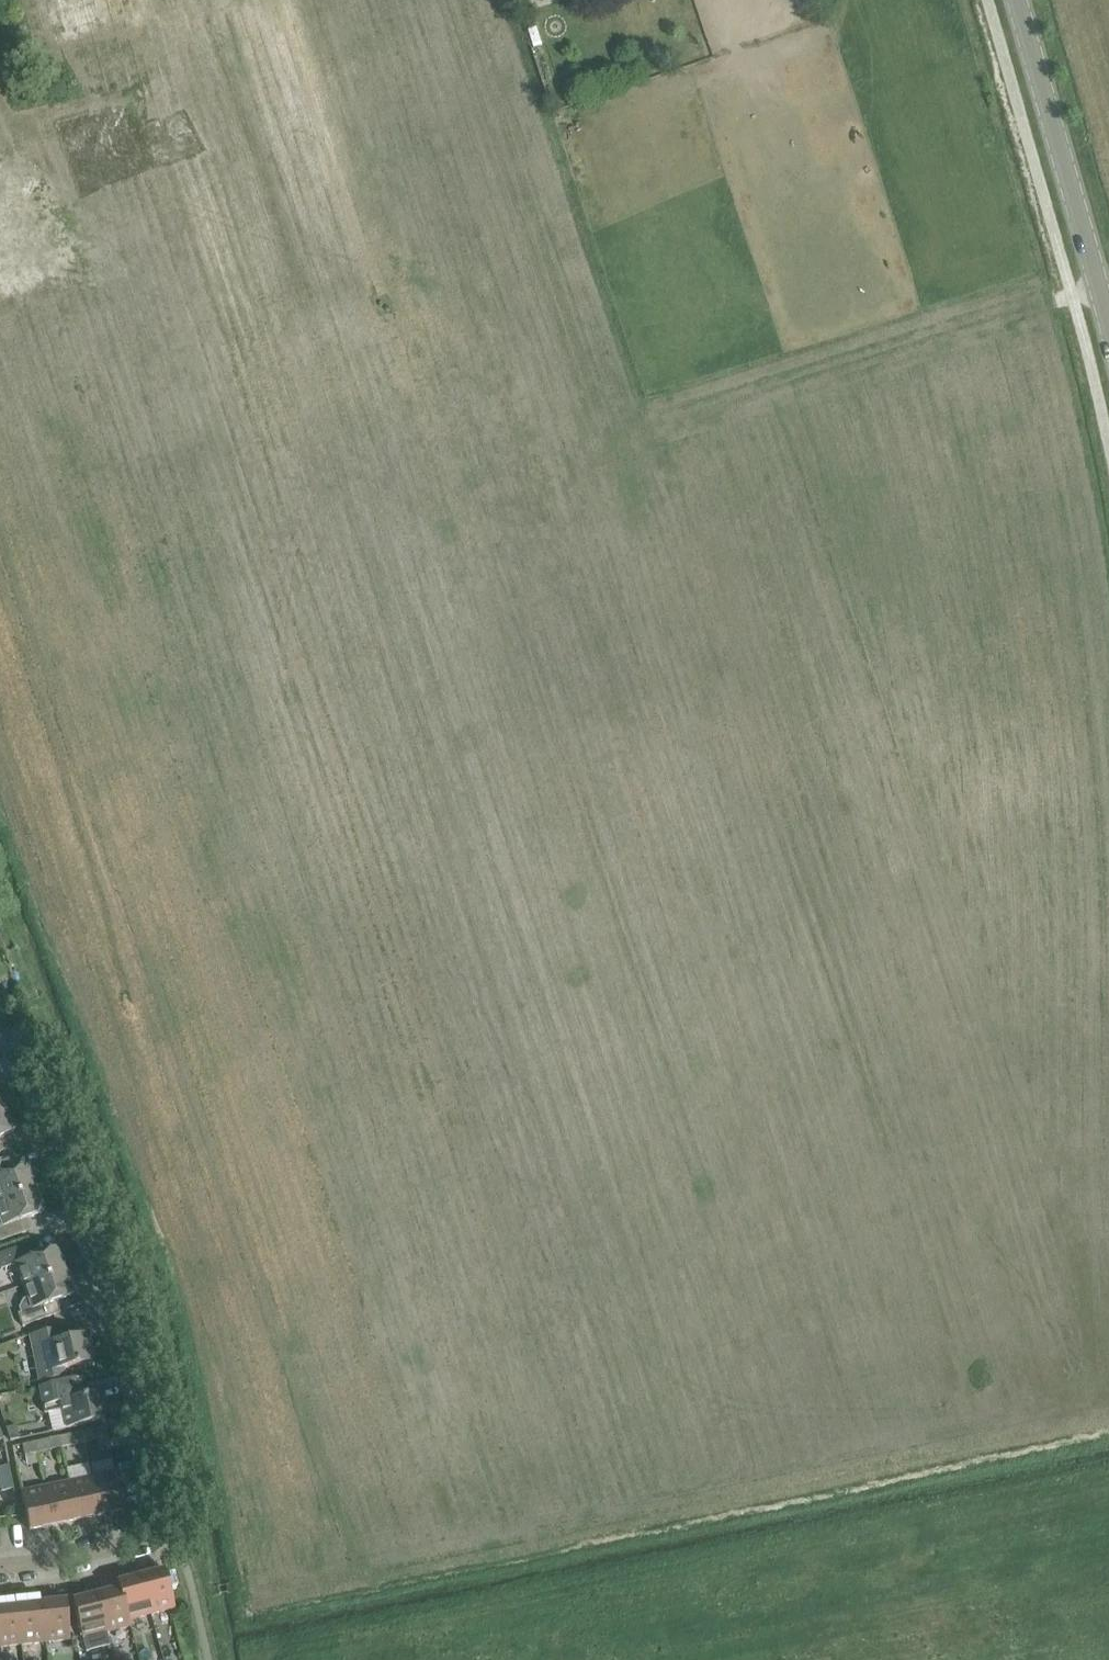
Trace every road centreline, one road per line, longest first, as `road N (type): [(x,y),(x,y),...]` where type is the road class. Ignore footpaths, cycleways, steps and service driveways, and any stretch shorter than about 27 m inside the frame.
road 1 (residential): [(389,1562),(366,1444),(306,1242),(264,1151),(50,805),(11,705)]
road 2 (residential): [(967,447),(1029,692),(1048,863),(1053,930),(1038,1139)]
road 3 (residential): [(0,1567),(136,1541),(159,1519),(116,1303),(43,1106),(0,1034)]
road 4 (residential): [(389,1562),(1032,1416)]
road 5 (residential): [(539,565),(967,447)]
road 6 (residential): [(31,248),(45,284),(435,247)]
road 7 (residential): [(753,782),(771,934),(752,1196)]
road 8 (residential): [(506,463),(110,579)]
road 9 (residential): [(612,1225),(544,1058),(432,871)]
road 10 (residential): [(31,248),(395,125)]
road 11 (secondary): [(1019,0),(1108,322)]
road 12 (residential): [(432,871),(753,782)]
road 13 (residential): [(11,705),(298,629)]
road 14 (residential): [(752,1196),(1038,1139)]
road 15 (residential): [(432,871),(348,743),(298,629)]
road 16 (residential): [(1038,1139),(1028,1284),(1032,1416)]
road 17 (residential): [(298,629),(539,565)]
road 18 (residential): [(826,1659),(1061,1632)]
road 19 (residential): [(435,247),(506,463)]
road 20 (residential): [(1032,1416),(1061,1632)]
road 21 (residential): [(612,1225),(752,1196)]
road 22 (residential): [(967,447),(1100,410)]
road 23 (residential): [(395,125),(435,247)]

